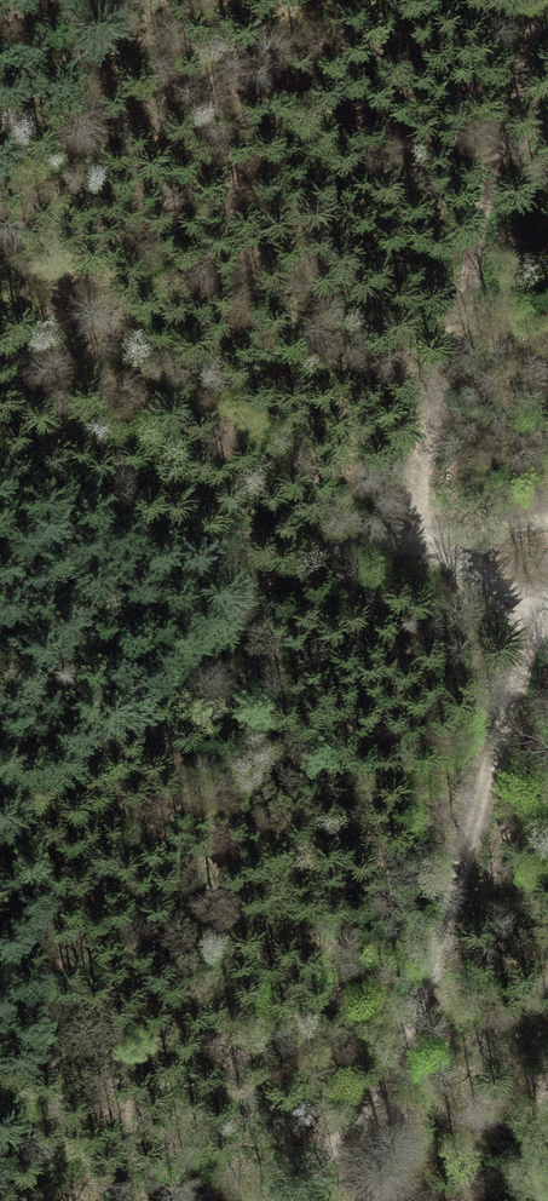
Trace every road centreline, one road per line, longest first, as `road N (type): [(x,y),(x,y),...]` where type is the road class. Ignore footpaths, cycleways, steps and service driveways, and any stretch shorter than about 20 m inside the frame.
road 1 (track): [(297,1200),(342,1166),(449,936),(539,633)]
road 2 (track): [(544,0),(518,65),(421,503),(425,543)]
road 3 (track): [(0,863),(146,687),(311,575),(425,543)]
road 4 (track): [(425,543),(539,633)]
road 5 (track): [(425,543),(547,522)]

